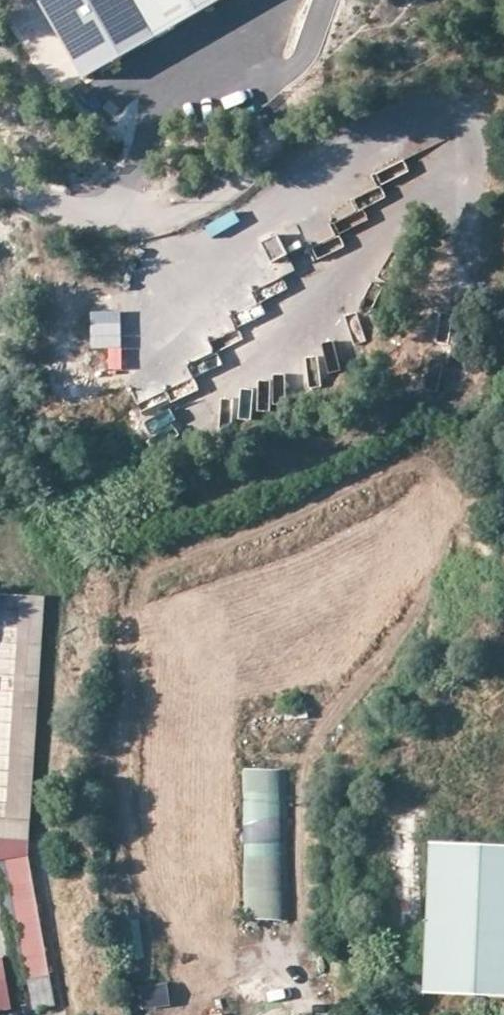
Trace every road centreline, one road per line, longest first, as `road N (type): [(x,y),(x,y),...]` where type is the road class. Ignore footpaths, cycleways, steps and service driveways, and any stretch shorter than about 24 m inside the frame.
road 1 (track): [(274,151),(391,0)]

